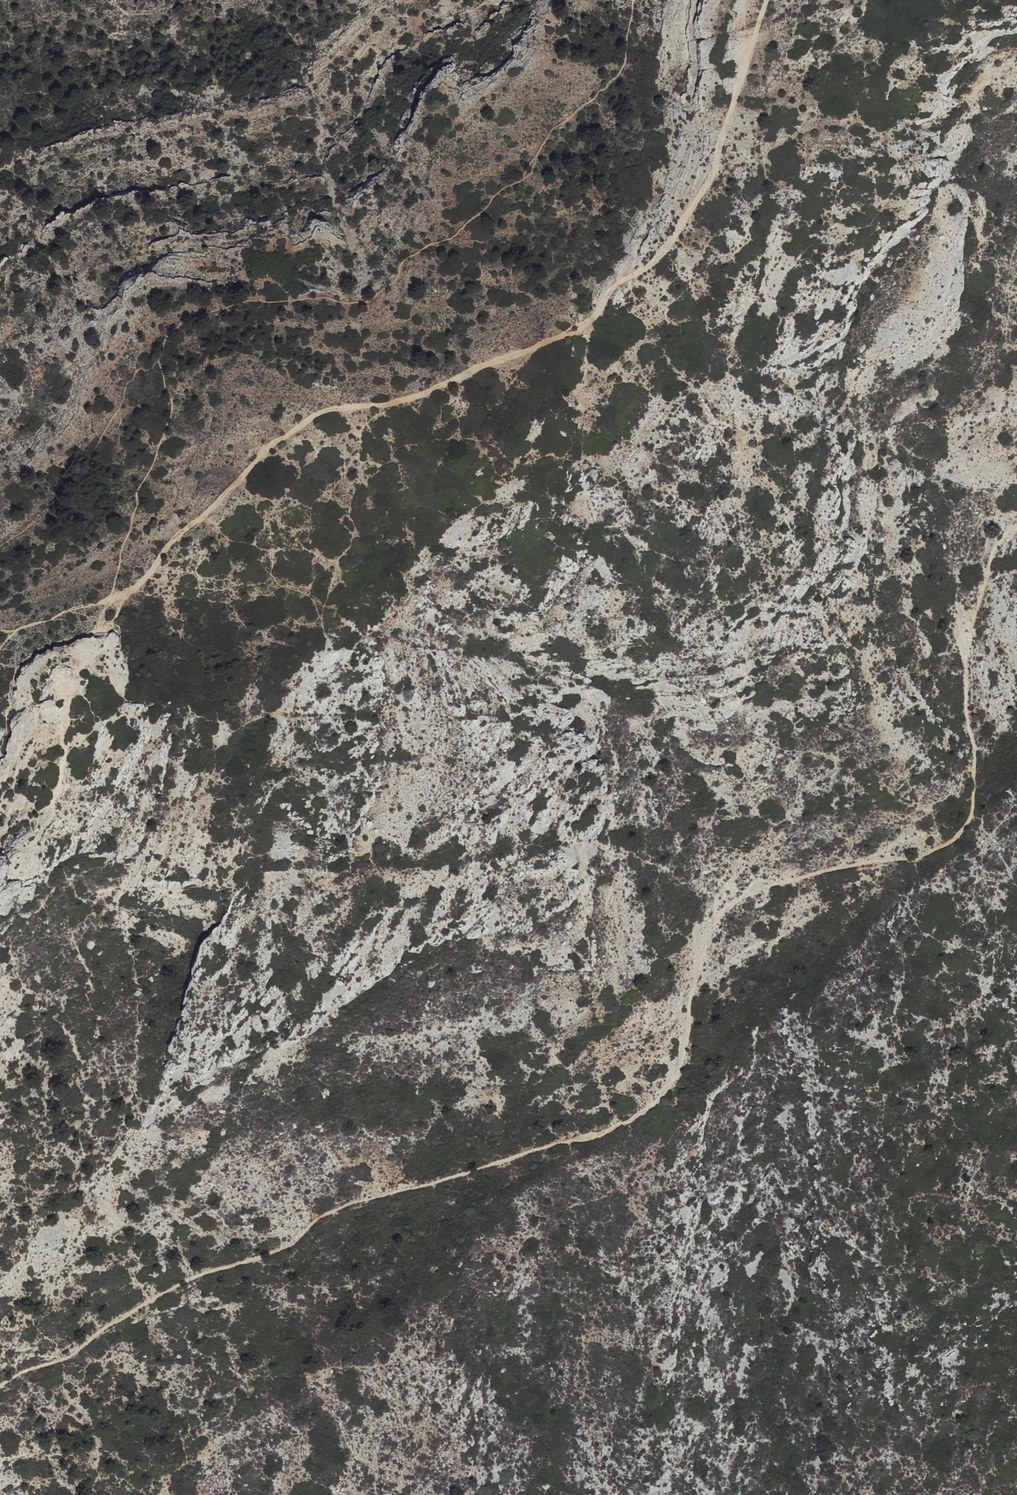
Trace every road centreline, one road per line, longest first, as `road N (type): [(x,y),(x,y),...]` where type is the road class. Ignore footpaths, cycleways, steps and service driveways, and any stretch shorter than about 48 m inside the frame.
road 1 (track): [(113,599),(137,586),(269,448),(316,415),(408,401),(592,323),(614,283),(658,263),(717,169),(768,0)]

